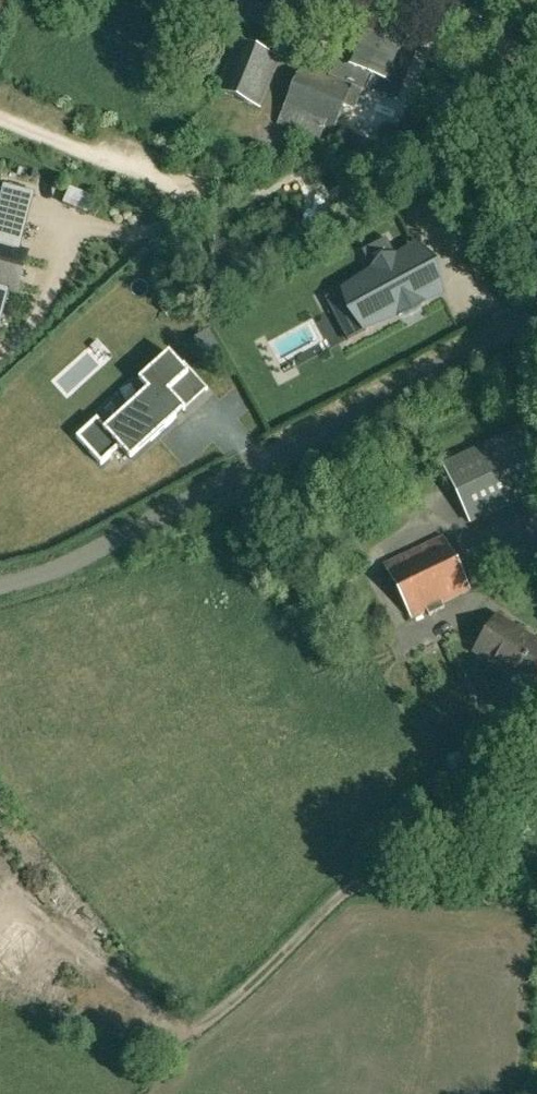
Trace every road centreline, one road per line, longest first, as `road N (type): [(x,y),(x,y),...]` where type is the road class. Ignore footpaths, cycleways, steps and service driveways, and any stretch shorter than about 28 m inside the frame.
road 1 (residential): [(536,316),(68,568),(0,590)]
road 2 (unclassified): [(0,119),(158,184)]

